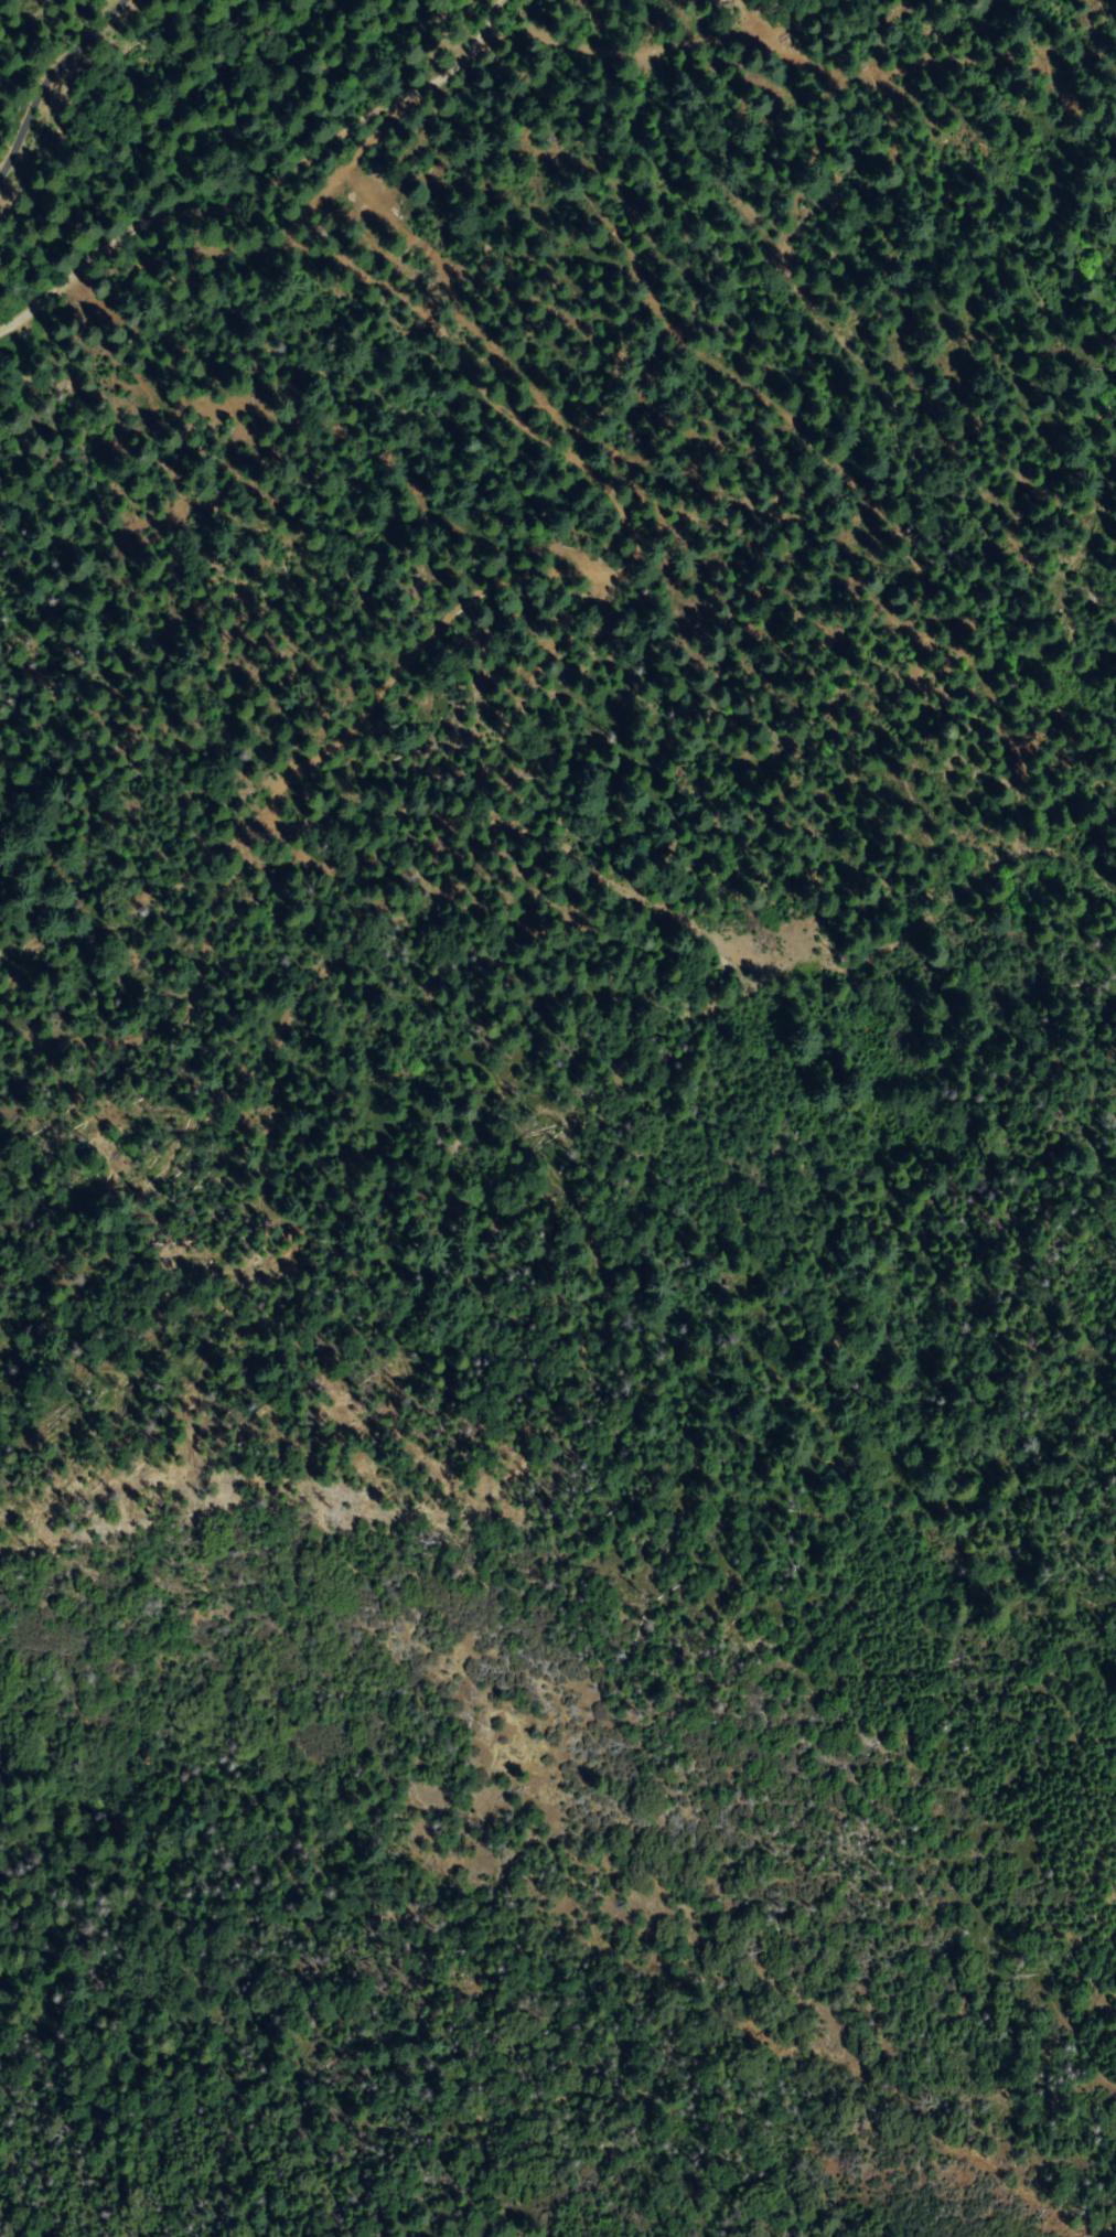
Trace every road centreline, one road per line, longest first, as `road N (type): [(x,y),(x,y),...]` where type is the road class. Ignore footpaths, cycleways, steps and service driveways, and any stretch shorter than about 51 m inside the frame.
road 1 (residential): [(0,1223),(92,1238),(136,1270),(128,1309),(30,1383),(18,1435),(93,1452)]

